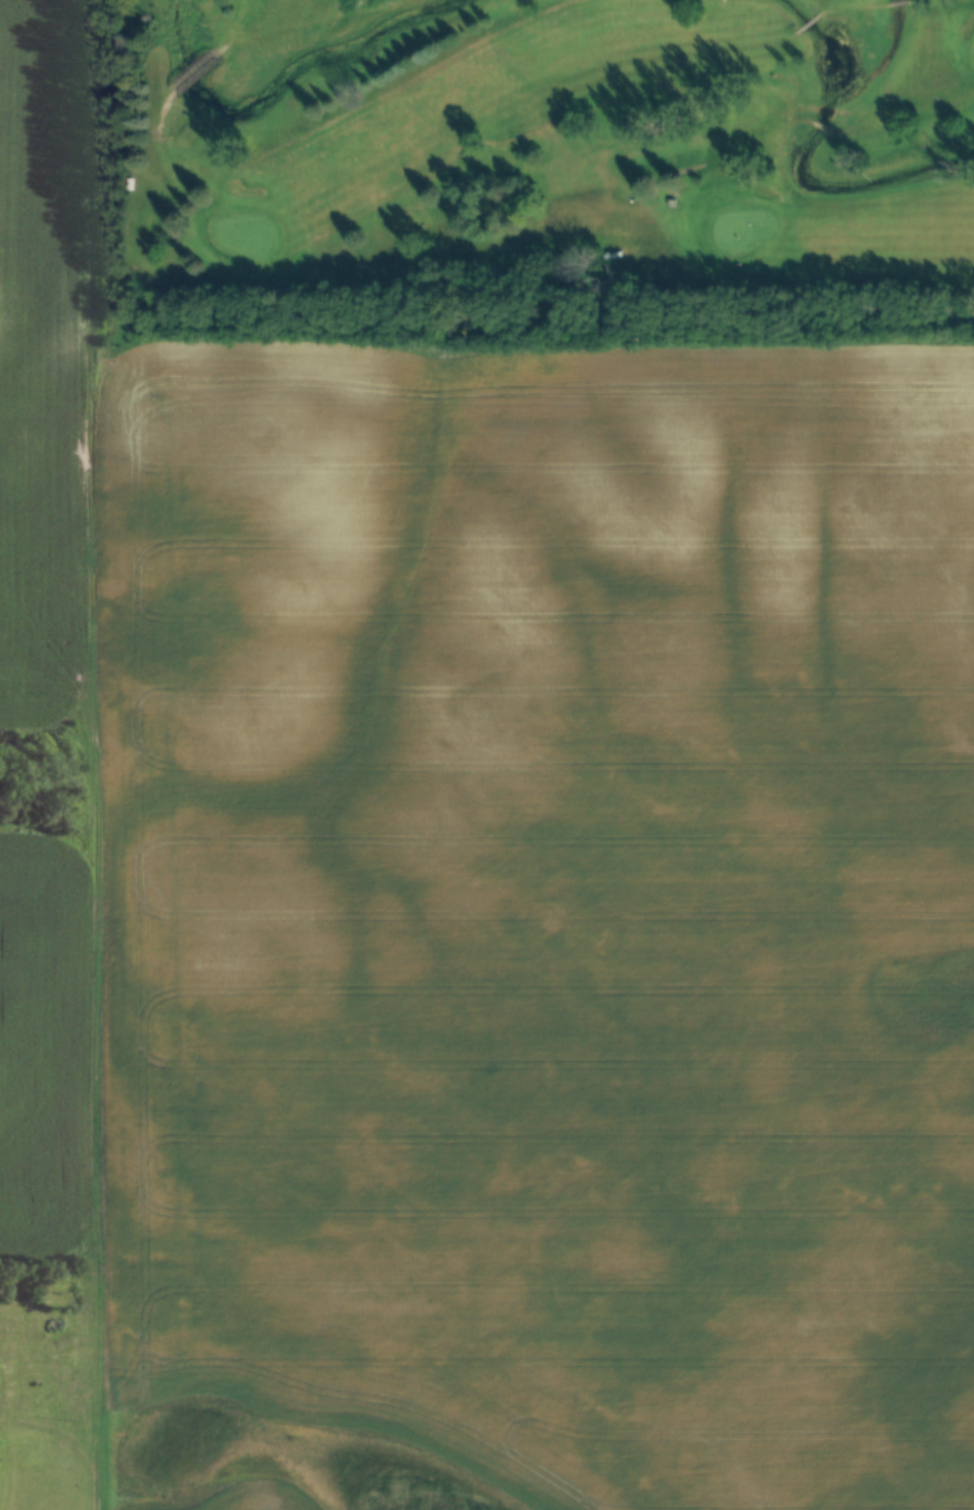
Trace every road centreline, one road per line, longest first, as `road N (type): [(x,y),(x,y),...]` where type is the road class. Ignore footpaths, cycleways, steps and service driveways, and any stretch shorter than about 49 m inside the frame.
road 1 (track): [(103,1509),(93,0)]

